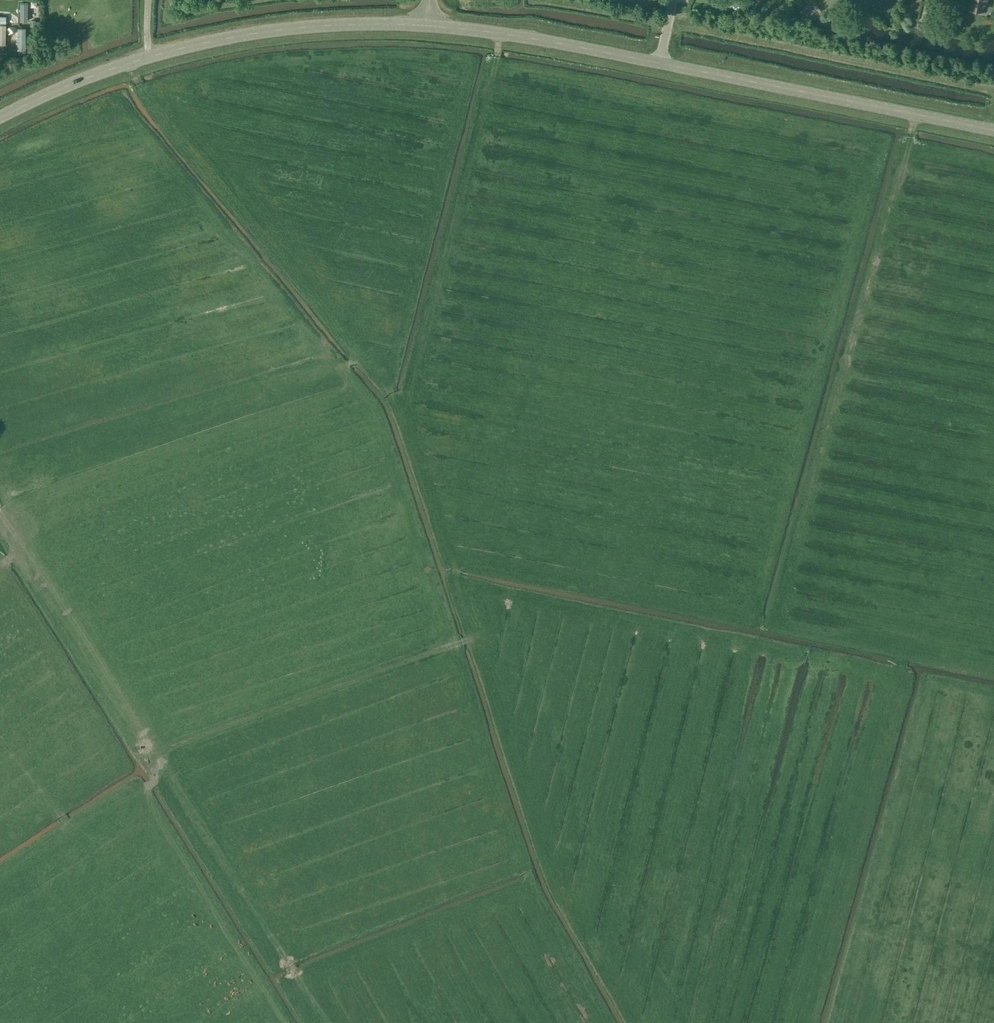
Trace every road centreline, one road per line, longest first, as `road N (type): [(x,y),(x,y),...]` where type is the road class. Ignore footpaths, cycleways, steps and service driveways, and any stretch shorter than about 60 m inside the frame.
road 1 (secondary): [(0,116),(107,69),(204,42),(380,23),(559,42),(993,129)]

